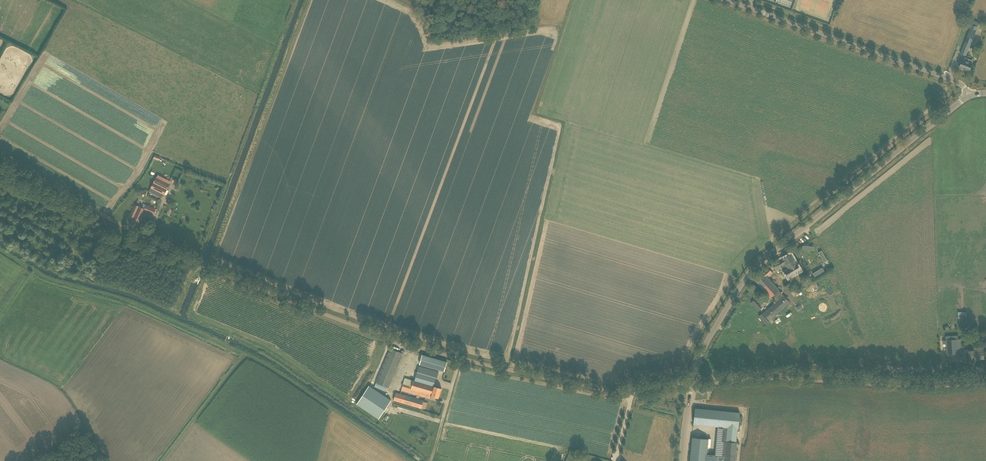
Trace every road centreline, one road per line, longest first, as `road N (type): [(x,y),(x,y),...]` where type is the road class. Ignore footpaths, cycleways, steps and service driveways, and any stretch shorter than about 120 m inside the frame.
road 1 (unclassified): [(460,359),(197,263),(0,155)]
road 2 (track): [(409,460),(257,359),(36,274)]
road 3 (track): [(574,0),(535,114),(564,122),(509,370)]
road 4 (tertiary): [(692,380),(756,265),(969,95)]
road 5 (unclassified): [(692,380),(788,372),(985,378)]
road 6 (track): [(207,267),(307,0)]
road 7 (unclassified): [(969,95),(959,82),(727,0)]
road 8 (unclassified): [(692,380),(608,391),(460,359)]

